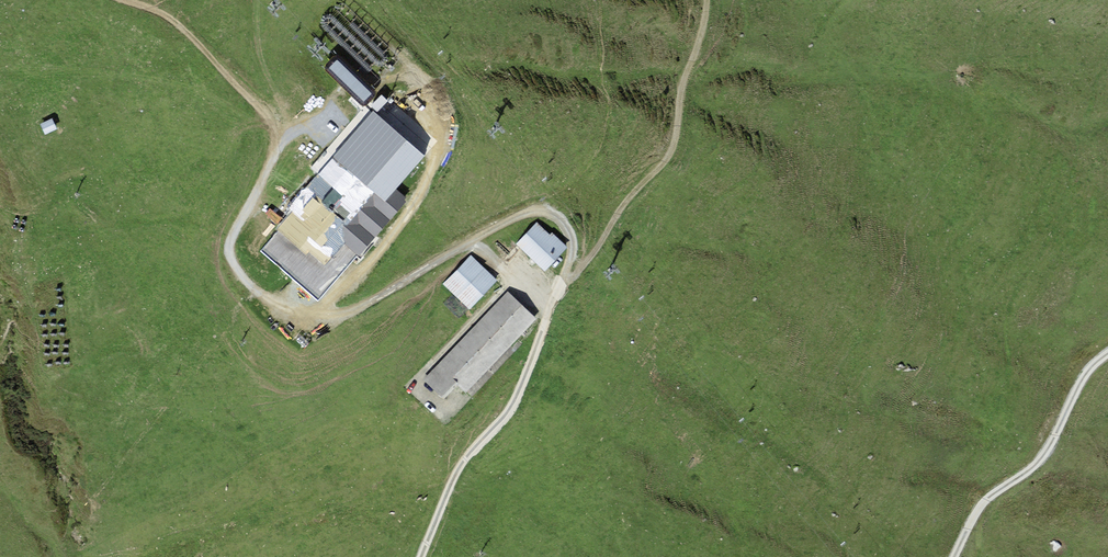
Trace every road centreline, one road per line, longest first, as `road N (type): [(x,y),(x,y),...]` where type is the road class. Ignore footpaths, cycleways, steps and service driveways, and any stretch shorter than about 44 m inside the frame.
road 1 (track): [(247,282),(293,312),(343,318),(516,215),(543,208),(559,215),(571,236),(562,282)]
road 2 (track): [(129,0),(171,16),(266,112),(275,133),(272,165),(230,240),(247,282)]
road 3 (track): [(562,282),(674,155),(706,0)]
road 4 (track): [(562,282),(515,401),(464,461),(421,556)]
road 5 (track): [(318,316),(396,233),(428,183),(442,146),(423,80)]
road 6 (track): [(956,556),(983,500),(1045,457),(1082,382),(1107,354)]

